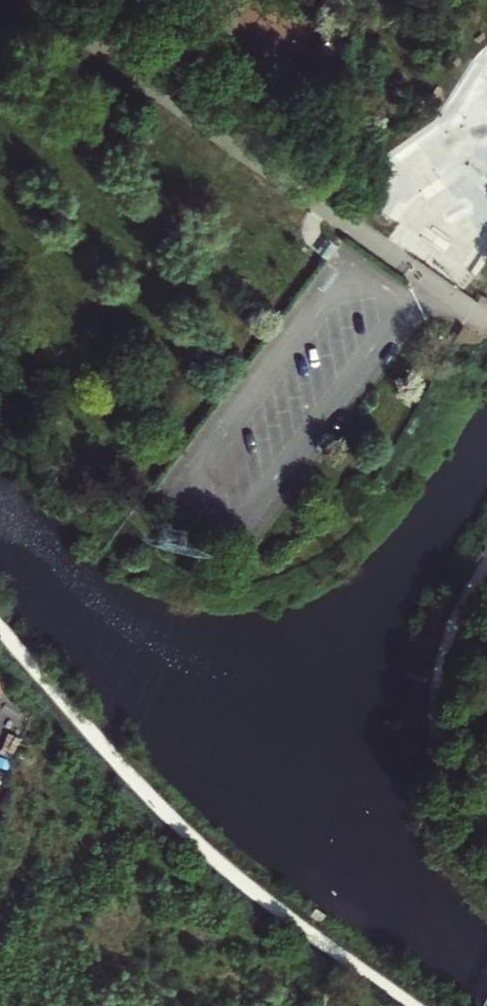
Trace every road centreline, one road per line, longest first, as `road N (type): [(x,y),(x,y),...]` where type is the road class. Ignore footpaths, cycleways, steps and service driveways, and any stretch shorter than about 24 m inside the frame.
road 1 (residential): [(35,0),(95,54),(436,290)]

